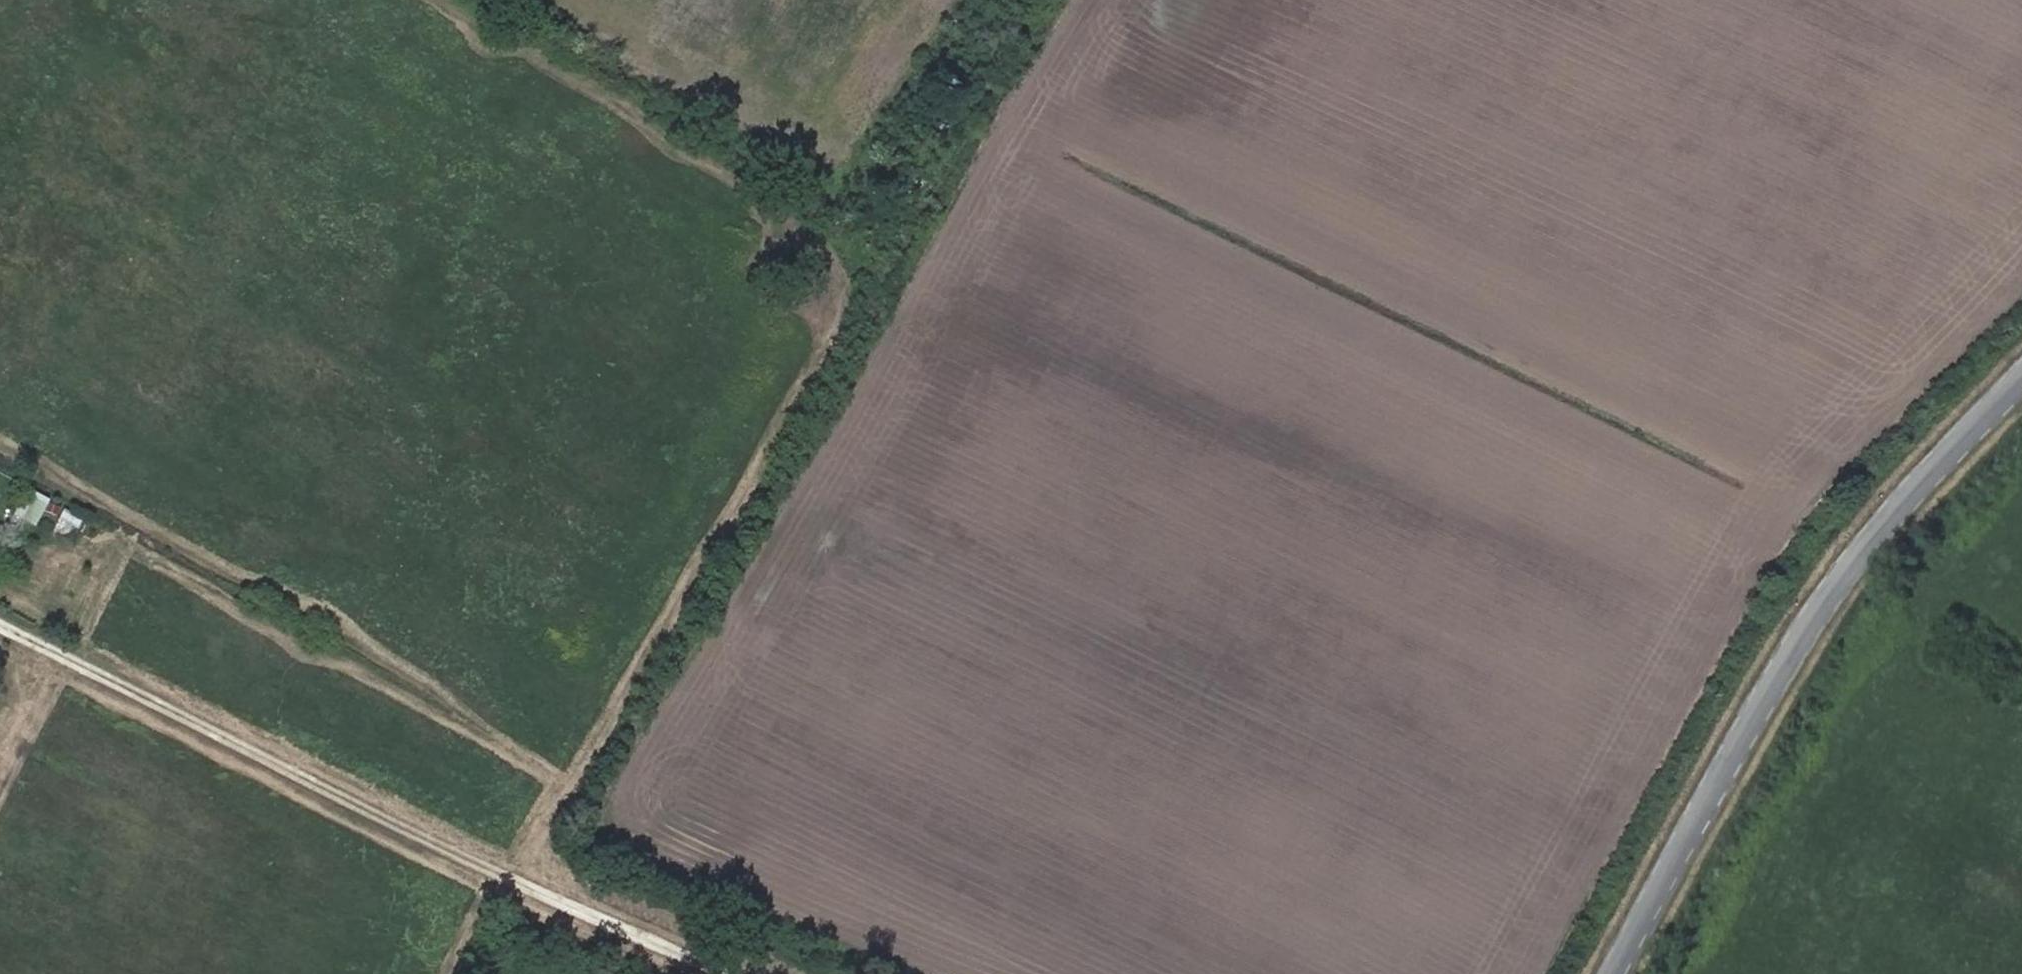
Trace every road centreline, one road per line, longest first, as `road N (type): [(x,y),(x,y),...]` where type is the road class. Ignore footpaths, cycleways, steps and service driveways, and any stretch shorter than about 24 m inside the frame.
road 1 (track): [(0,620),(516,883),(732,973)]
road 2 (tertiary): [(2021,378),(1859,555),(1758,712),(1620,973)]

